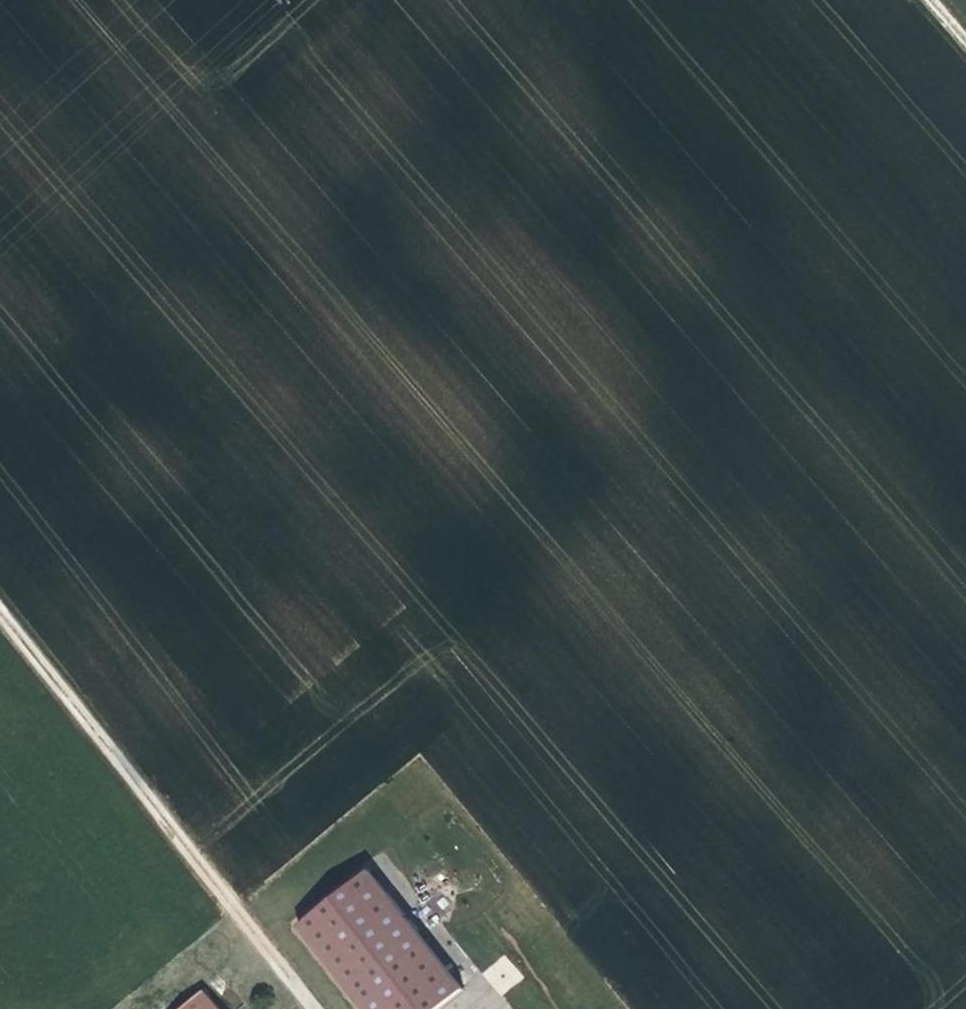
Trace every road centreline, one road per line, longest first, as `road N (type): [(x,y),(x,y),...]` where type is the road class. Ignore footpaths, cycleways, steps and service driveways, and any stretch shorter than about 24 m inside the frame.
road 1 (track): [(0,599),(320,1008)]

